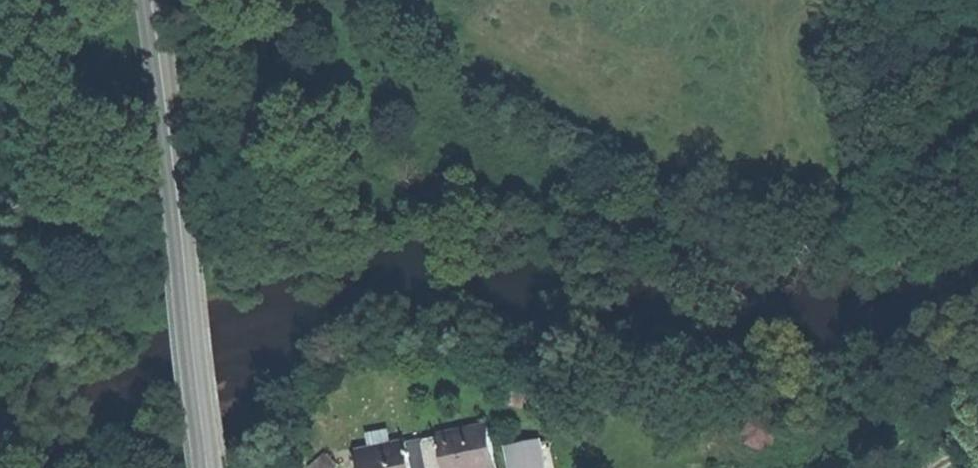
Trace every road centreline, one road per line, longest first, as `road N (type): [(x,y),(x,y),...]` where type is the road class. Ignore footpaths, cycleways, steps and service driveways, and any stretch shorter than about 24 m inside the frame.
road 1 (track): [(393,0),(456,49),(719,195),(818,220),(977,182)]
road 2 (secondary): [(207,467),(156,0)]

